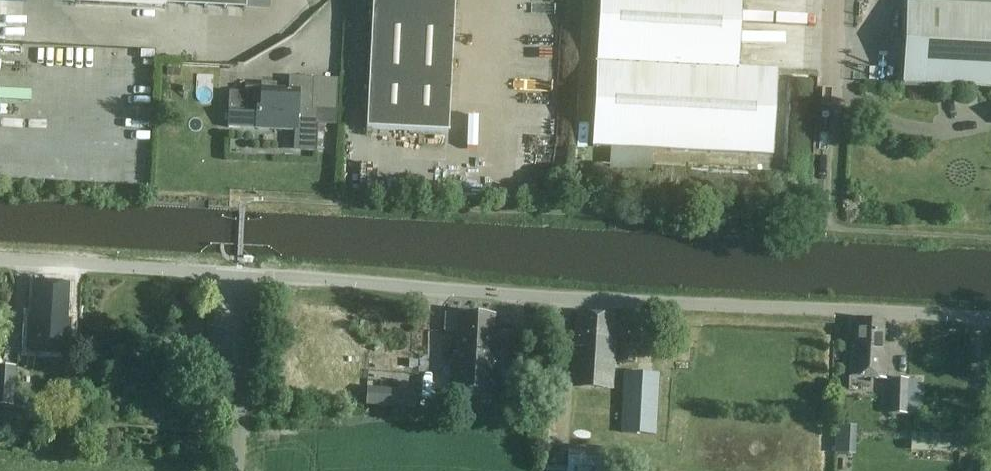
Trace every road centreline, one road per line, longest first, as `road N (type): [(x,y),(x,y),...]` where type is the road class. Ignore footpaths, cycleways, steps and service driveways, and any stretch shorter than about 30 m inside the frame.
road 1 (unclassified): [(990,319),(240,275)]
road 2 (residential): [(240,275),(0,260)]
road 3 (unclassified): [(238,470),(240,275)]
road 4 (residential): [(829,121),(835,0)]

